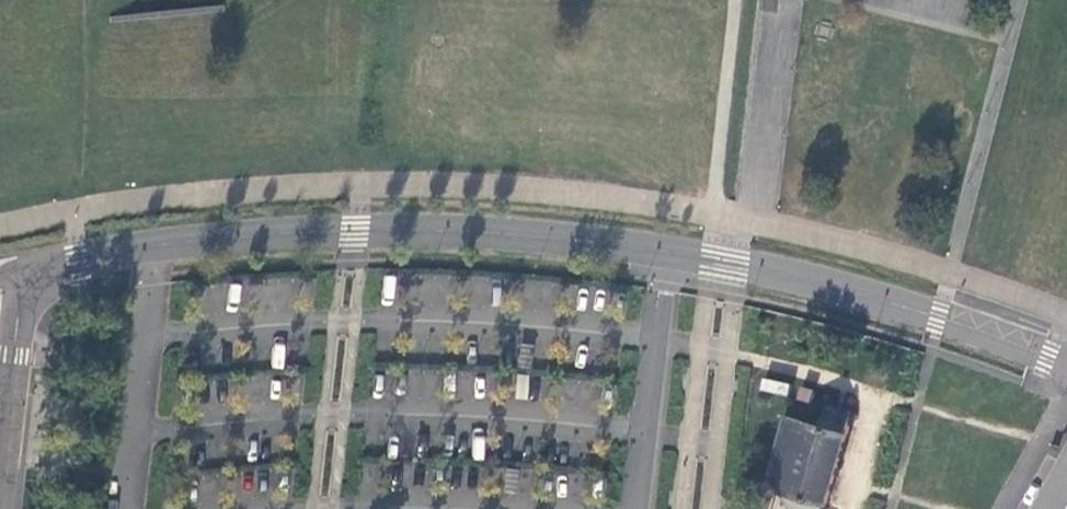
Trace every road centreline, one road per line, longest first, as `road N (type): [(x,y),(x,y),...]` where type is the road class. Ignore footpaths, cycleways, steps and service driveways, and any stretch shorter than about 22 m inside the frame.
road 1 (residential): [(1066,365),(828,286),(606,244),(352,230),(154,245)]
road 2 (residential): [(122,508),(154,245)]
road 3 (residential): [(31,287),(0,476)]
road 4 (residential): [(154,245),(49,269),(31,287)]

